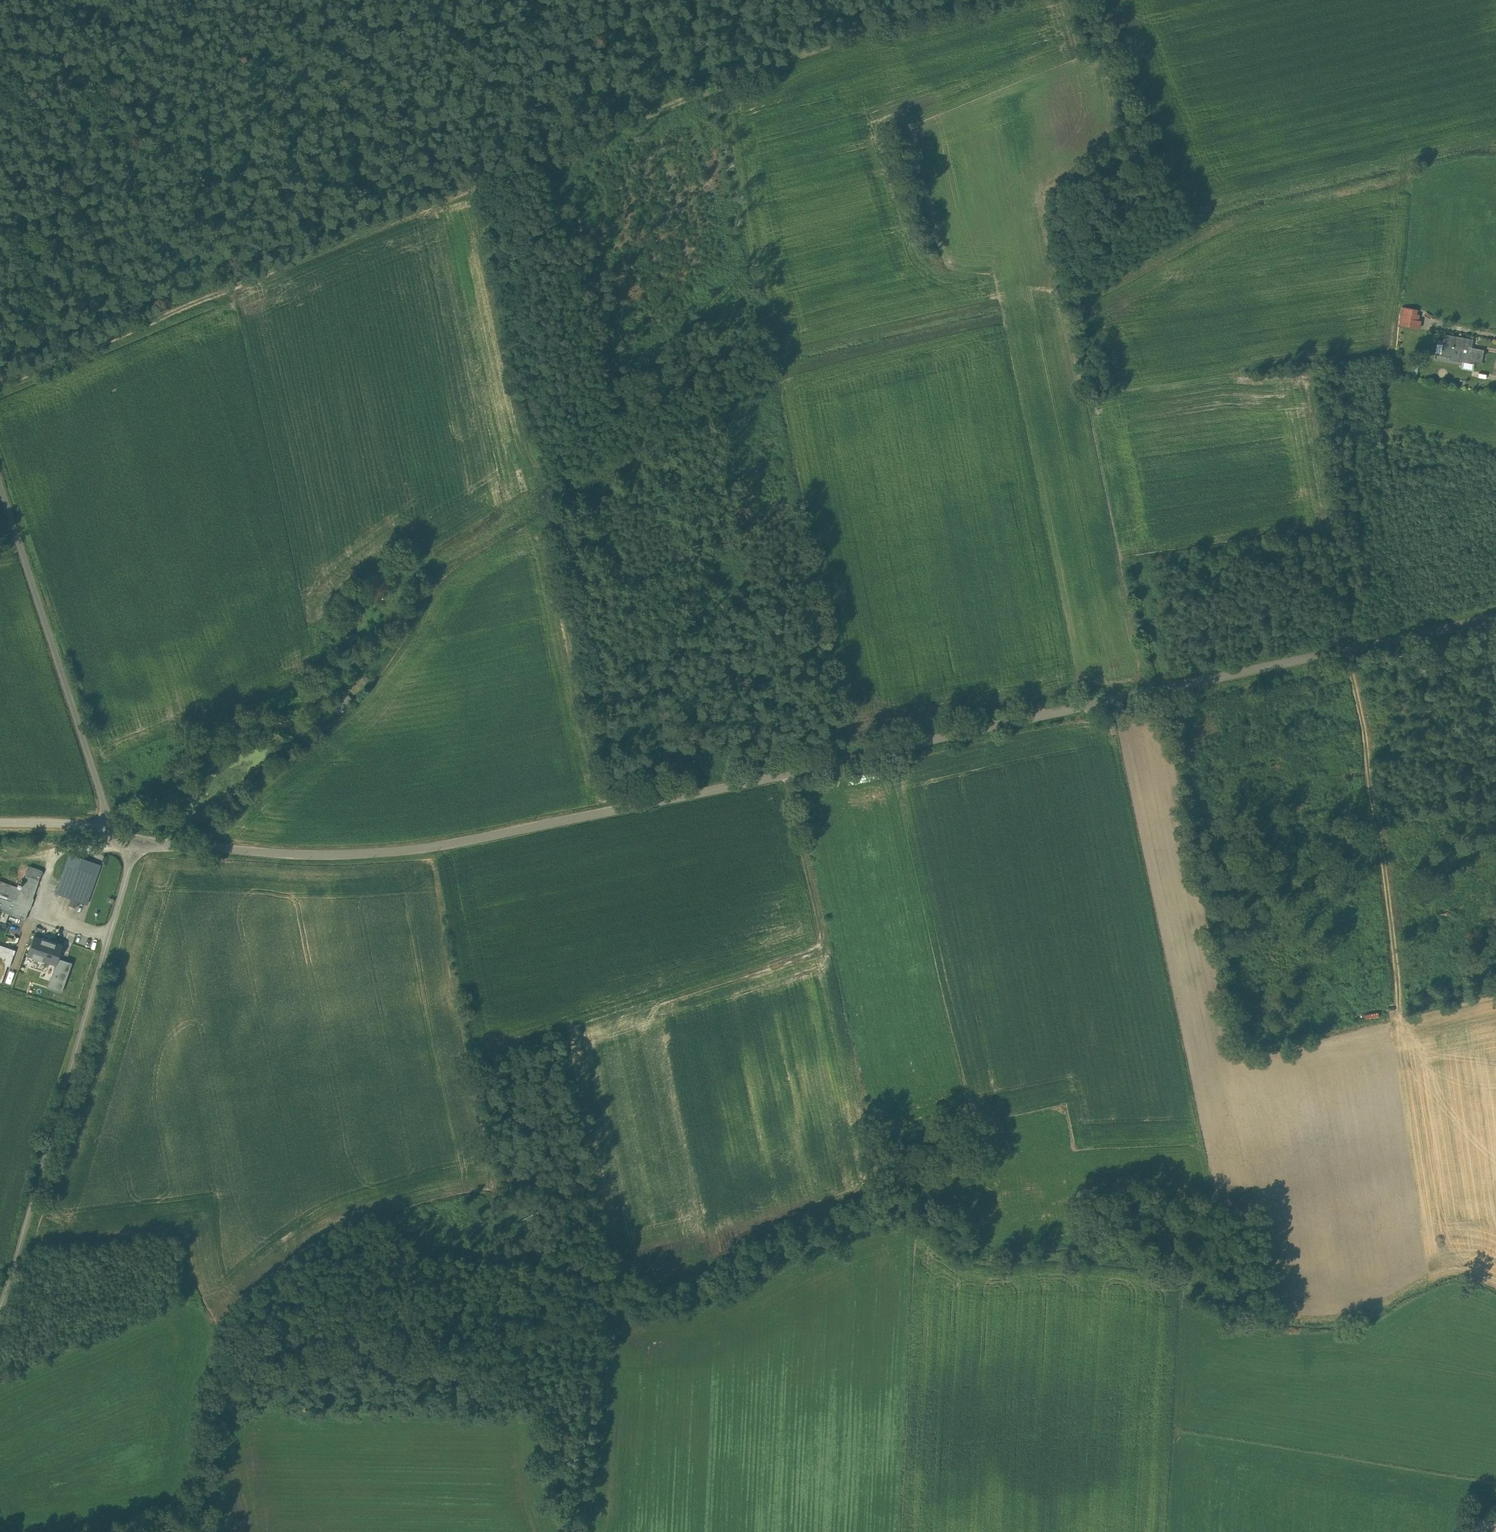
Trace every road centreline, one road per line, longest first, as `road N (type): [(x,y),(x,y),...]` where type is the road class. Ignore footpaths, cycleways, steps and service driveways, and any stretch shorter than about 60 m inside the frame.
road 1 (unclassified): [(1495,617),(428,846),(290,854),(141,843)]
road 2 (track): [(956,0),(877,22),(0,383)]
road 3 (track): [(1346,649),(1398,951),(1396,1022),(1416,1186)]
road 4 (unclassified): [(0,1308),(141,843)]
road 5 (unclassified): [(111,829),(0,490)]
road 6 (track): [(1163,689),(1122,535)]

